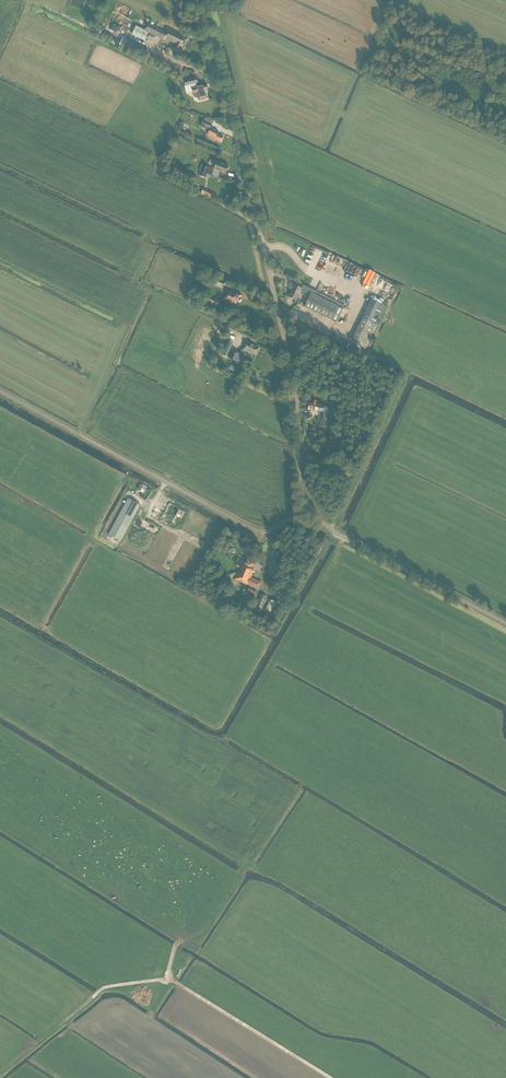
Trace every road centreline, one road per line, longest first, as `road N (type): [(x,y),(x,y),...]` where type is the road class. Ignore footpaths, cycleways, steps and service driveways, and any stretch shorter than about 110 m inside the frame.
road 1 (unclassified): [(309,506),(293,376),(200,0)]
road 2 (unclassified): [(309,506),(275,531),(259,531),(0,392)]
road 3 (unclassified): [(505,625),(328,528),(309,506)]

